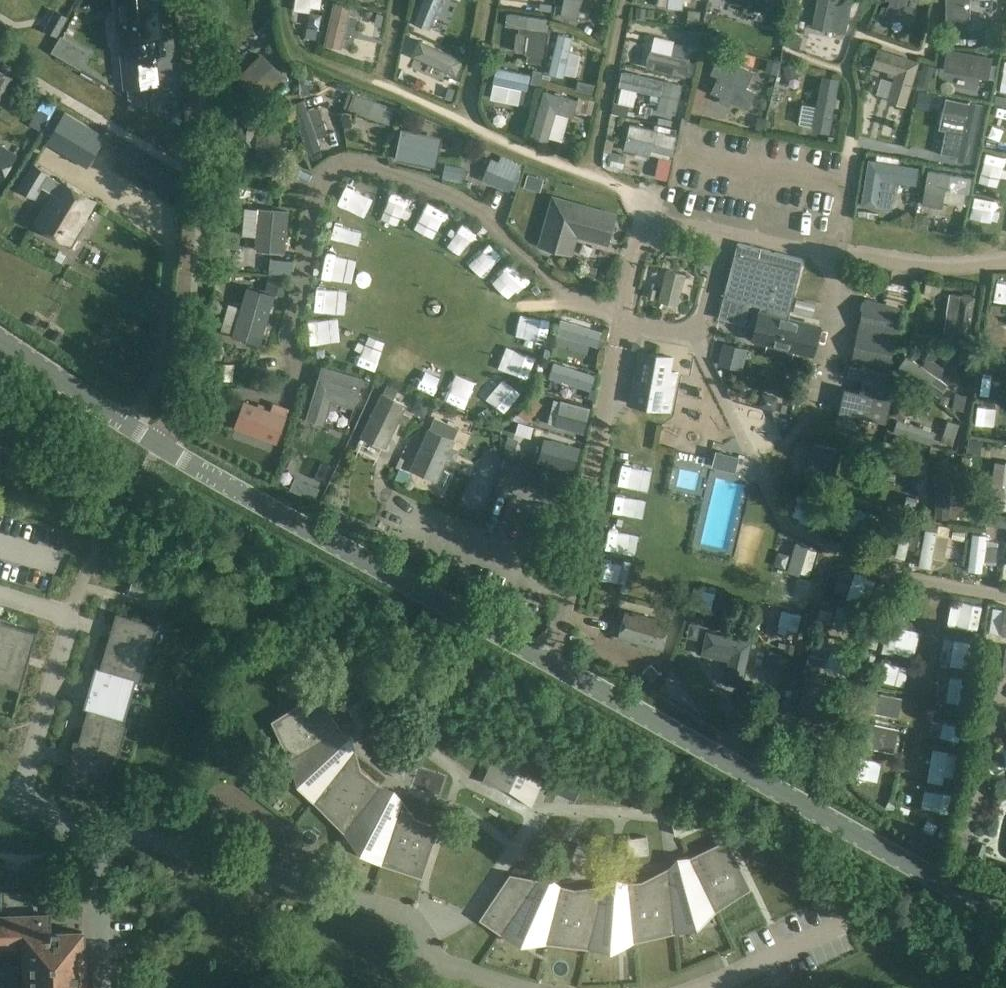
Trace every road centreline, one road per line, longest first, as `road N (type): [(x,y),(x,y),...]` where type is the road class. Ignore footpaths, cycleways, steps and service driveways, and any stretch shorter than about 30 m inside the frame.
road 1 (tertiary): [(1005,903),(550,664),(160,441)]
road 2 (residential): [(519,987),(443,963),(397,912),(327,888),(147,836),(94,846)]
road 3 (residential): [(185,12),(195,136),(171,415),(160,441)]
road 4 (residential): [(127,475),(72,616),(19,801)]
road 5 (tertiary): [(160,441),(0,337)]
road 6 (residential): [(99,987),(94,846)]

